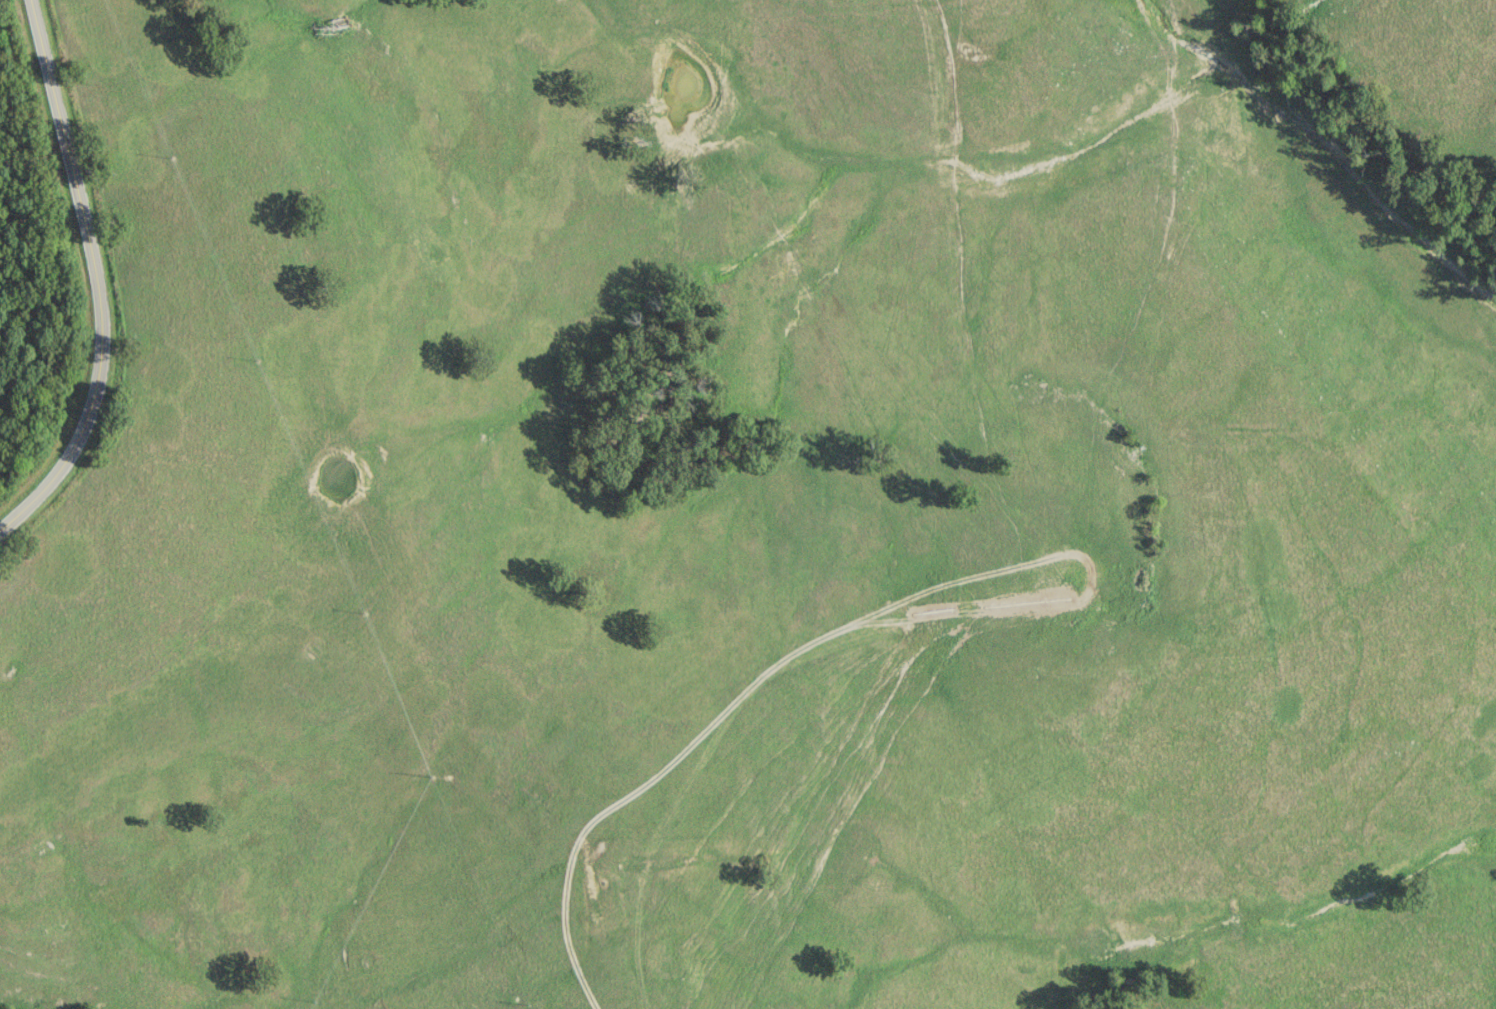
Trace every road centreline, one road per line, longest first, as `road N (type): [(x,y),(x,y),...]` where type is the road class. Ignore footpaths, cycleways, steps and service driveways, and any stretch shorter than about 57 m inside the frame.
road 1 (secondary): [(0,533),(79,441),(108,361),(91,212),(34,0)]

